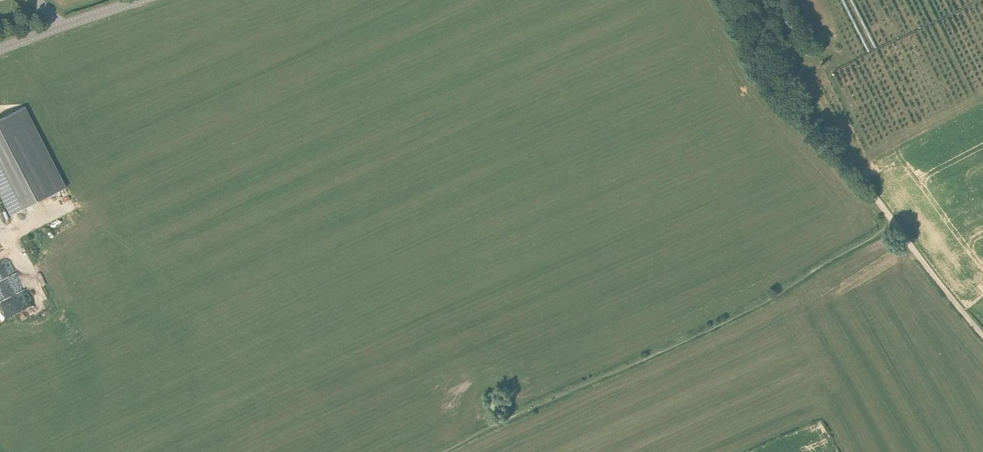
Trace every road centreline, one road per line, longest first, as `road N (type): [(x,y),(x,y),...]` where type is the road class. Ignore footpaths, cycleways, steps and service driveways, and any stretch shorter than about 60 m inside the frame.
road 1 (track): [(894,223),(749,310),(440,451)]
road 2 (track): [(894,223),(780,91),(729,0)]
road 3 (tertiary): [(0,49),(138,0)]
road 4 (track): [(982,337),(894,223)]

